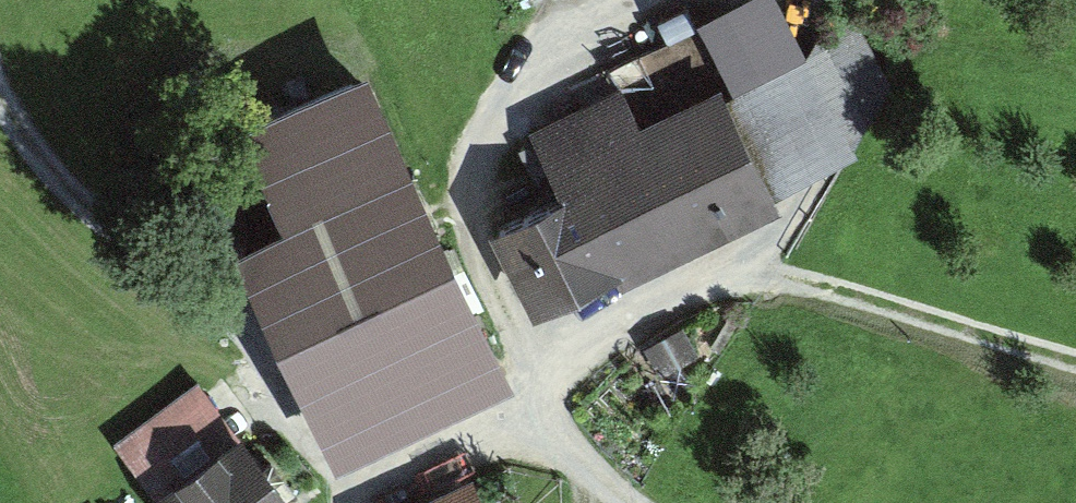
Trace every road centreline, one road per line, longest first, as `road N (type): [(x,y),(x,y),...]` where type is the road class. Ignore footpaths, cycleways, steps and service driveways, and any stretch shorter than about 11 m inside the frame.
road 1 (track): [(1075,361),(739,268),(573,352),(552,385),(544,427)]
road 2 (track): [(0,95),(89,212),(233,329),(298,438),(356,502)]
road 3 (track): [(622,0),(574,38),(490,157),(468,208),(477,256),(544,427)]
road 4 (track): [(360,502),(500,434),(544,427),(627,502)]

